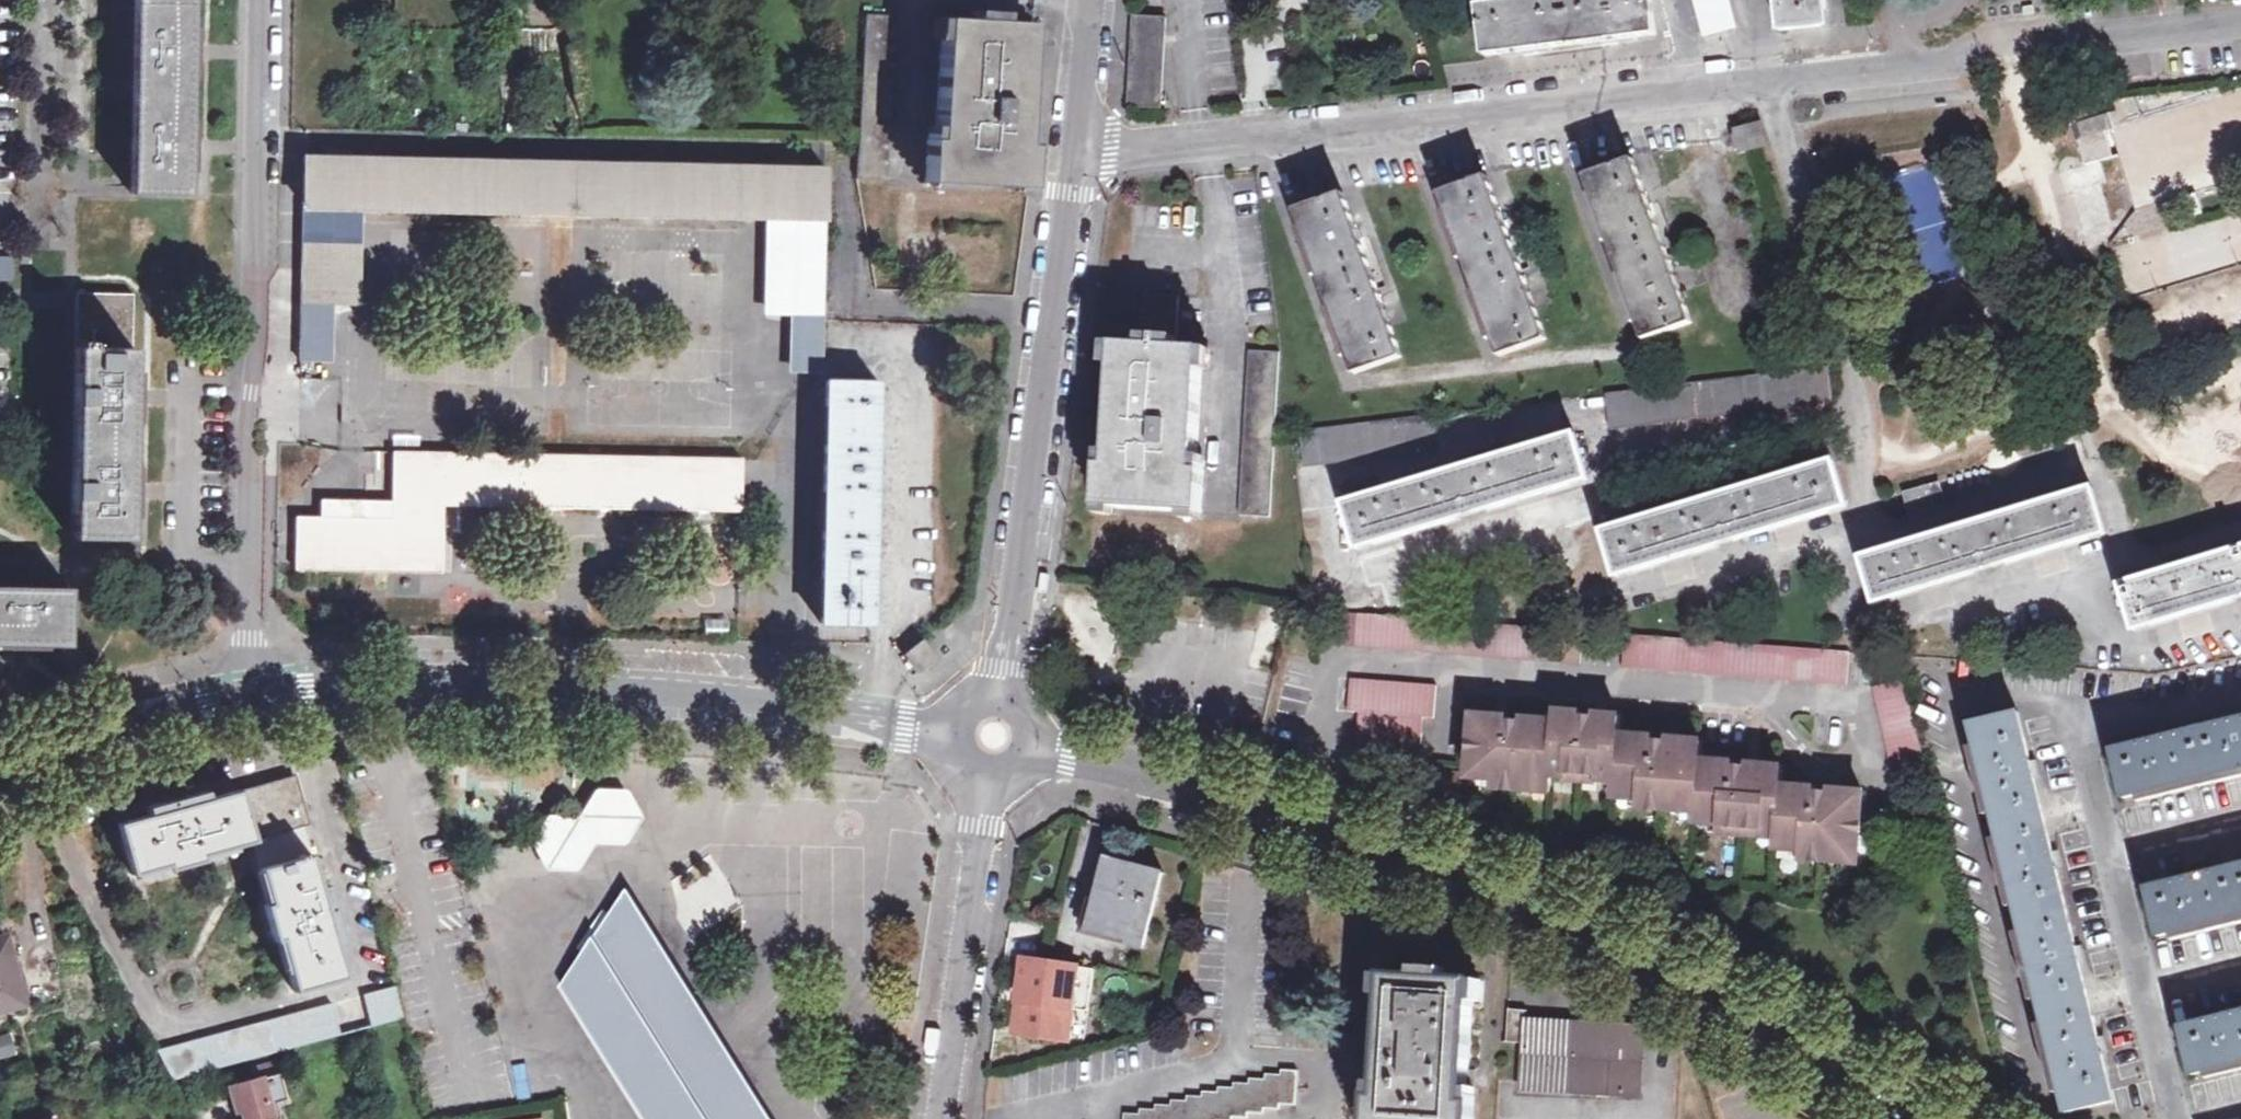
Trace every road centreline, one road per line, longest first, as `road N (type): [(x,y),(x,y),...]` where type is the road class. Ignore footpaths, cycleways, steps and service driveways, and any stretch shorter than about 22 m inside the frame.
road 1 (residential): [(2240,21),(2002,37),(1945,57),(1694,88),(1073,152)]
road 2 (residential): [(991,742),(1308,820),(1606,928),(1918,1118)]
road 3 (residential): [(242,696),(385,687),(620,698),(991,742)]
road 4 (residential): [(242,696),(260,0)]
road 5 (residential): [(991,742),(1073,152)]
road 6 (residential): [(941,1118),(991,742)]
road 7 (residential): [(0,782),(112,734),(242,696)]
road 8 (residential): [(1073,152),(1090,0)]

